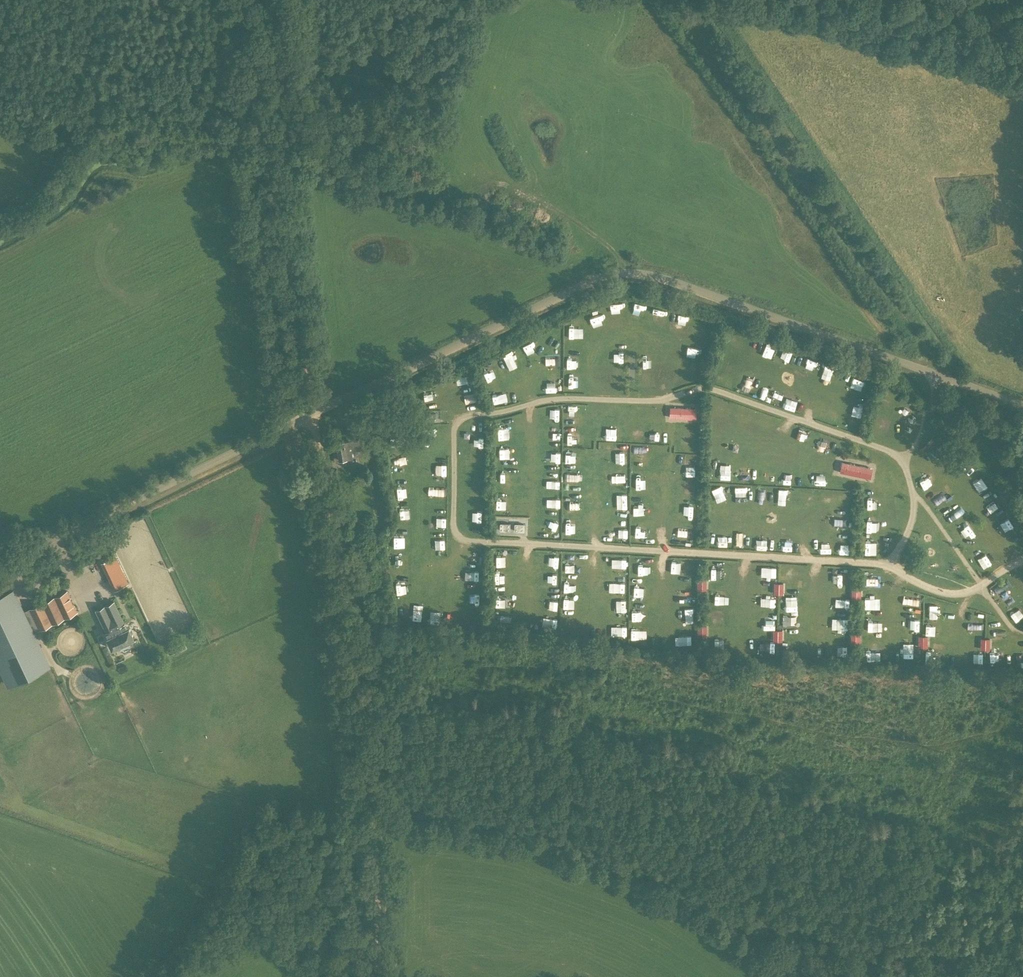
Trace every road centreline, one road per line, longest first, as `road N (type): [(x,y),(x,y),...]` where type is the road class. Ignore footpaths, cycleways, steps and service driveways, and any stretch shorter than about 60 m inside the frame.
road 1 (unclassified): [(0,565),(607,275),(646,274),(1022,404)]
road 2 (track): [(678,0),(1022,491)]
road 3 (track): [(320,450),(372,805),(377,976)]
road 4 (track): [(267,130),(320,450)]
road 5 (track): [(0,44),(74,60),(128,95),(235,132),(267,130)]
road 6 (track): [(379,923),(349,953),(336,953),(220,885)]
road 7 (track): [(245,0),(267,130)]

